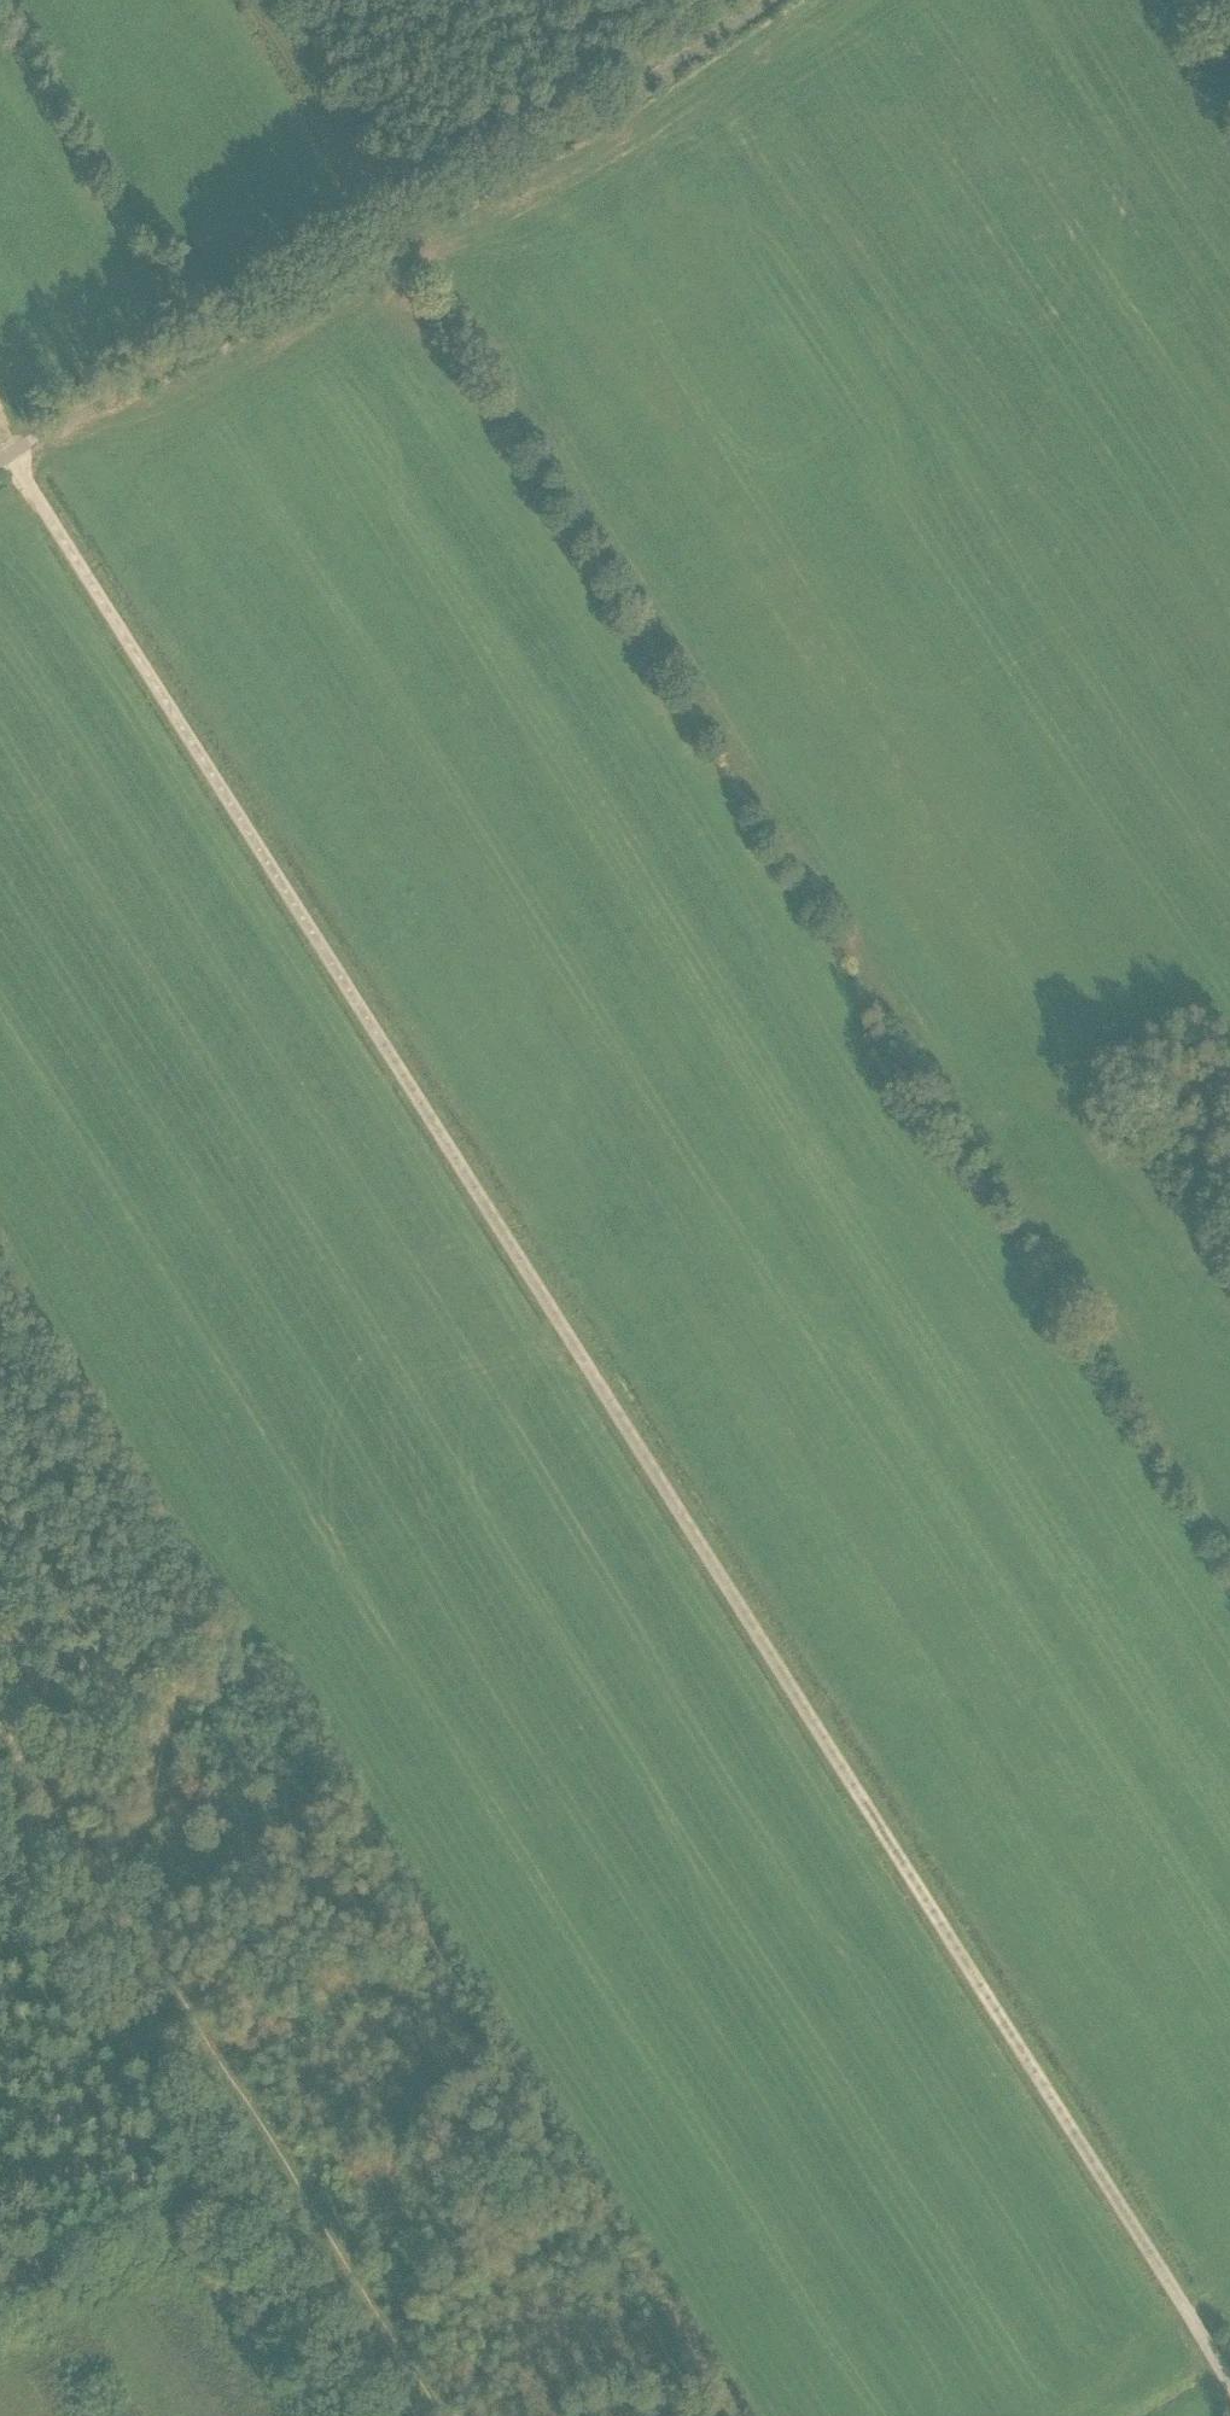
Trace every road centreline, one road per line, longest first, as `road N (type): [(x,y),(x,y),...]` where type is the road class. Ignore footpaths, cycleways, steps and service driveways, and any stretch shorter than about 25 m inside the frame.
road 1 (track): [(1229,2382),(0,428)]
road 2 (track): [(0,1847),(363,2415)]

